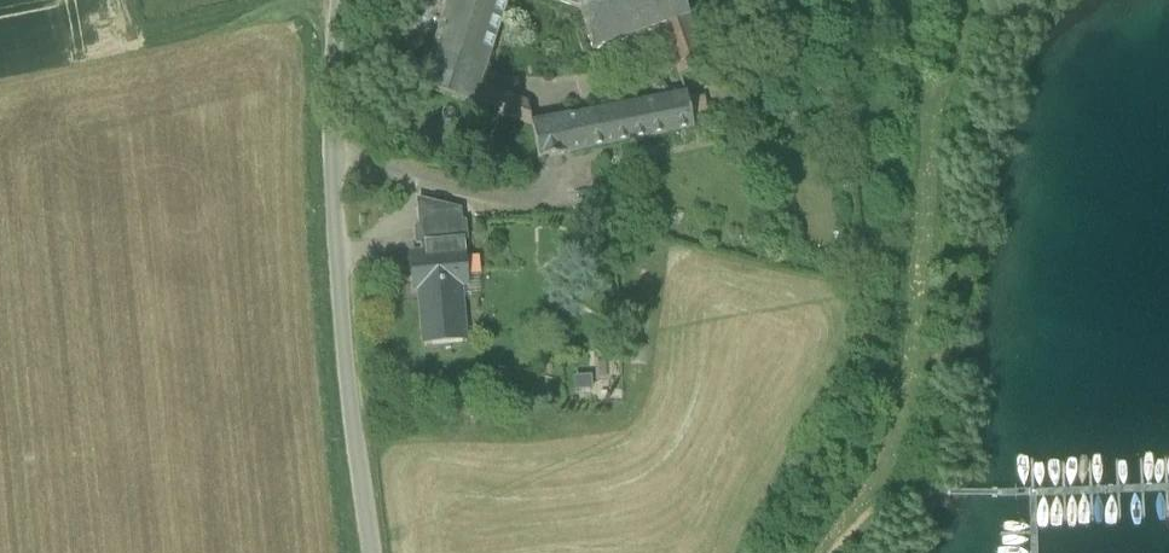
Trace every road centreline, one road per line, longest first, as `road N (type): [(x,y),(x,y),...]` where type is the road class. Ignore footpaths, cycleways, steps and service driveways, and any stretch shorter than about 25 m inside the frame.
road 1 (residential): [(372,552),(345,328),(331,101),(340,0)]

